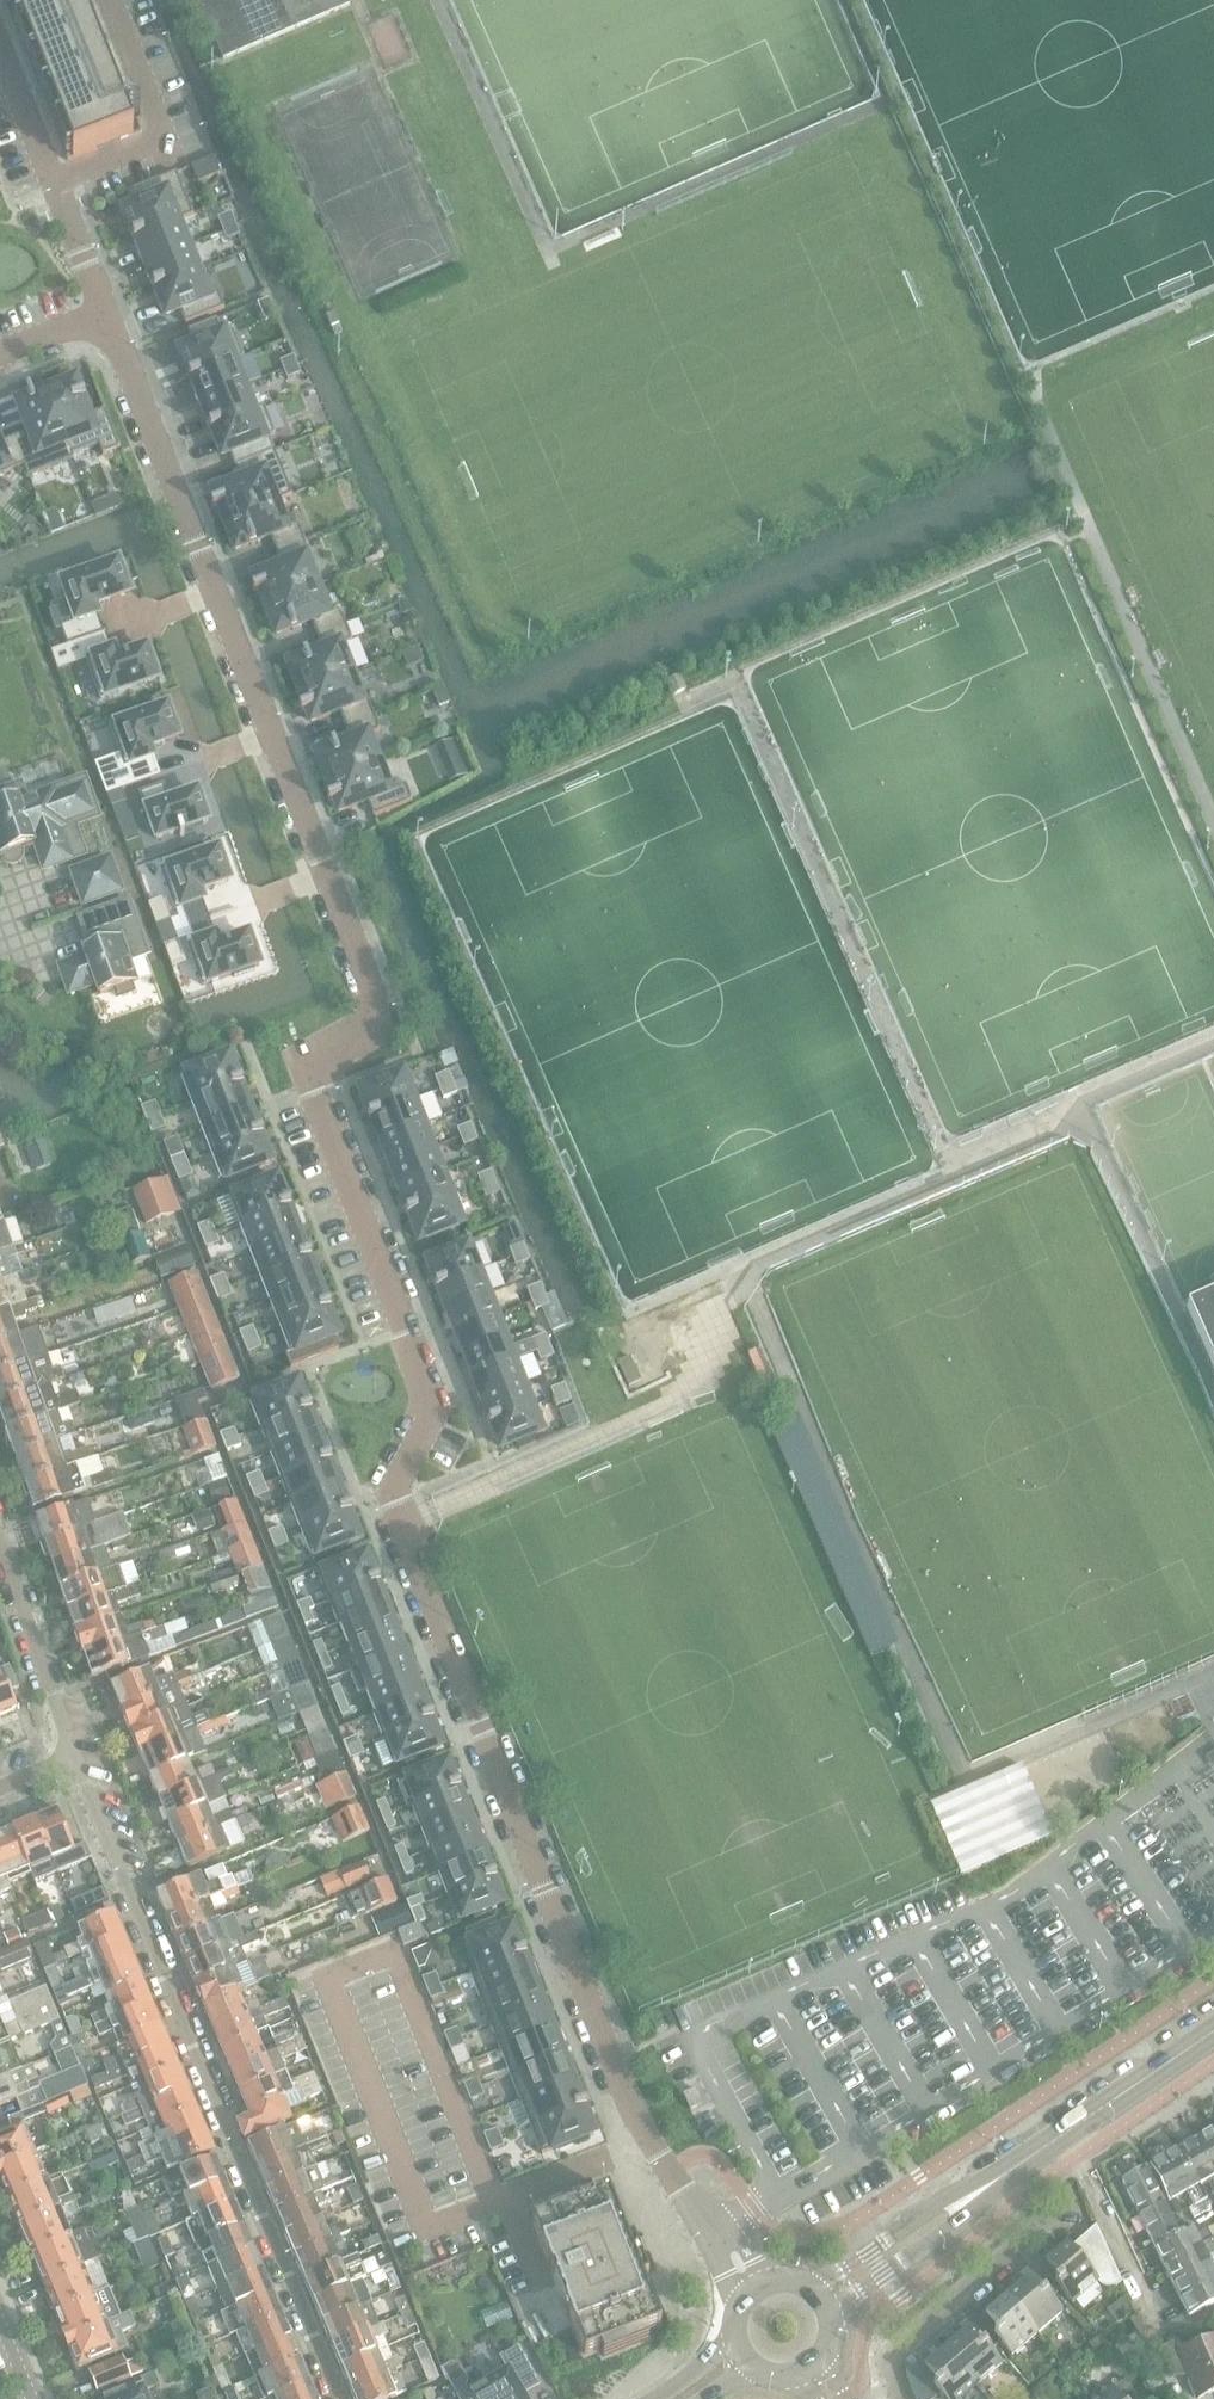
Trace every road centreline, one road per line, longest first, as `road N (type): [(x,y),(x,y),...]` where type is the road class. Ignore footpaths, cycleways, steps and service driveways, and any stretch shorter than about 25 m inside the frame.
road 1 (residential): [(753,2289),(632,2110),(392,1496),(434,1409),(304,1068),(368,1028),(372,996),(103,313)]
road 2 (residential): [(76,1761),(338,2398)]
road 3 (tertiary): [(972,2199),(1213,2032)]
road 4 (residential): [(904,2398),(885,2349),(1057,2217)]
road 5 (residential): [(76,1761),(0,1547)]
road 6 (tertiary): [(972,2199),(910,2221),(812,2287)]
road 7 (tertiary): [(830,2311),(929,2243),(972,2199)]
road 8 (residential): [(160,134),(106,0)]
road 9 (residential): [(103,313),(49,179)]
road 10 (residential): [(49,179),(0,53)]

